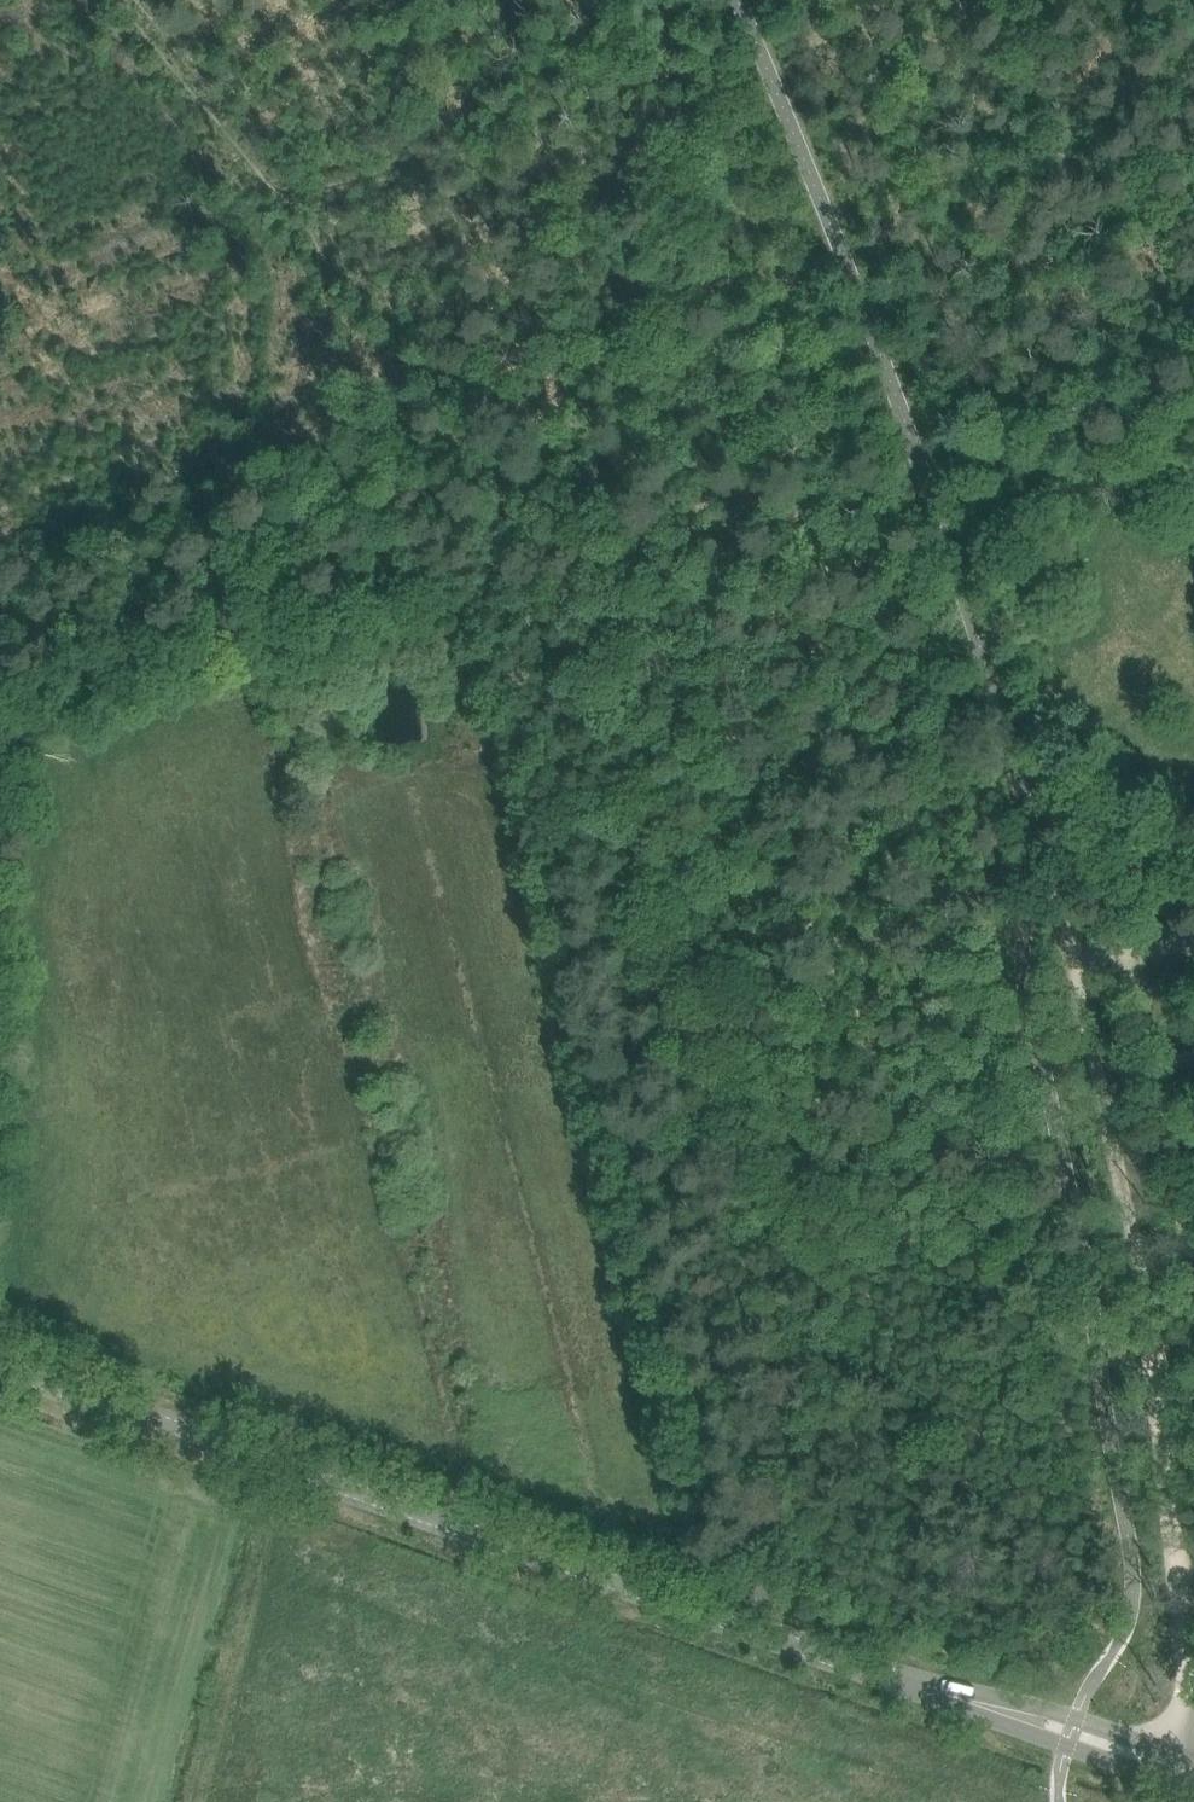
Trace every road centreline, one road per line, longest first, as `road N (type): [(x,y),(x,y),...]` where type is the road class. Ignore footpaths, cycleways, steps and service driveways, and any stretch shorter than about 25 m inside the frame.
road 1 (tertiary): [(1193,1778),(0,1361)]
road 2 (unclassified): [(1038,843),(1074,962),(1158,1344)]
road 3 (track): [(1158,1344),(1189,1682),(1181,1773)]

